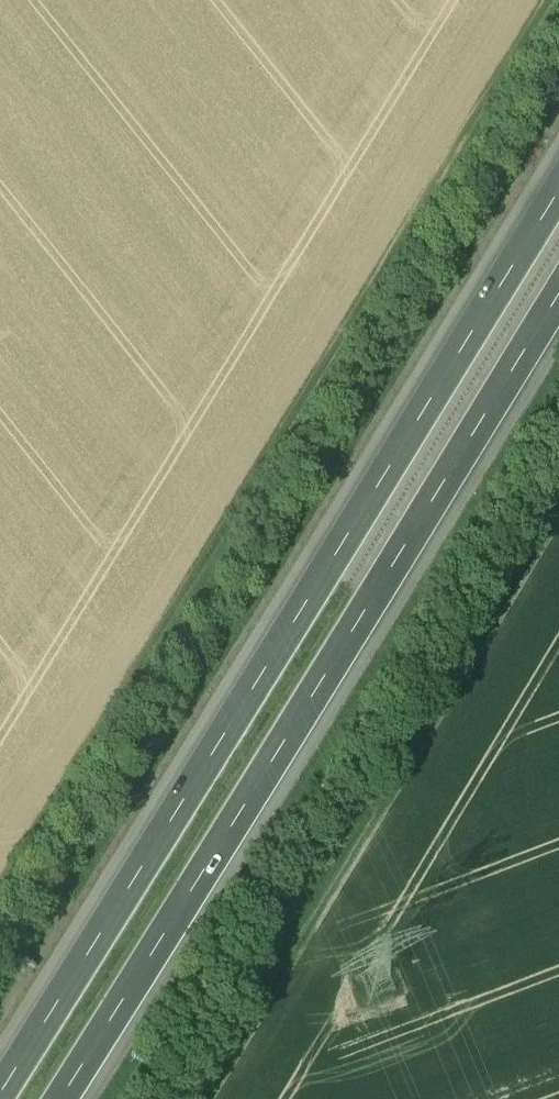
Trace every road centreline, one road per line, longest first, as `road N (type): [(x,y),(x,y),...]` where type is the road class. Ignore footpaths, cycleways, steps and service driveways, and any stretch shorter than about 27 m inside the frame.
road 1 (motorway): [(558,200),(338,574),(0,1095)]
road 2 (track): [(0,898),(553,0)]
road 3 (motorway): [(67,1098),(382,619),(558,324)]
road 4 (track): [(558,508),(197,1098)]

